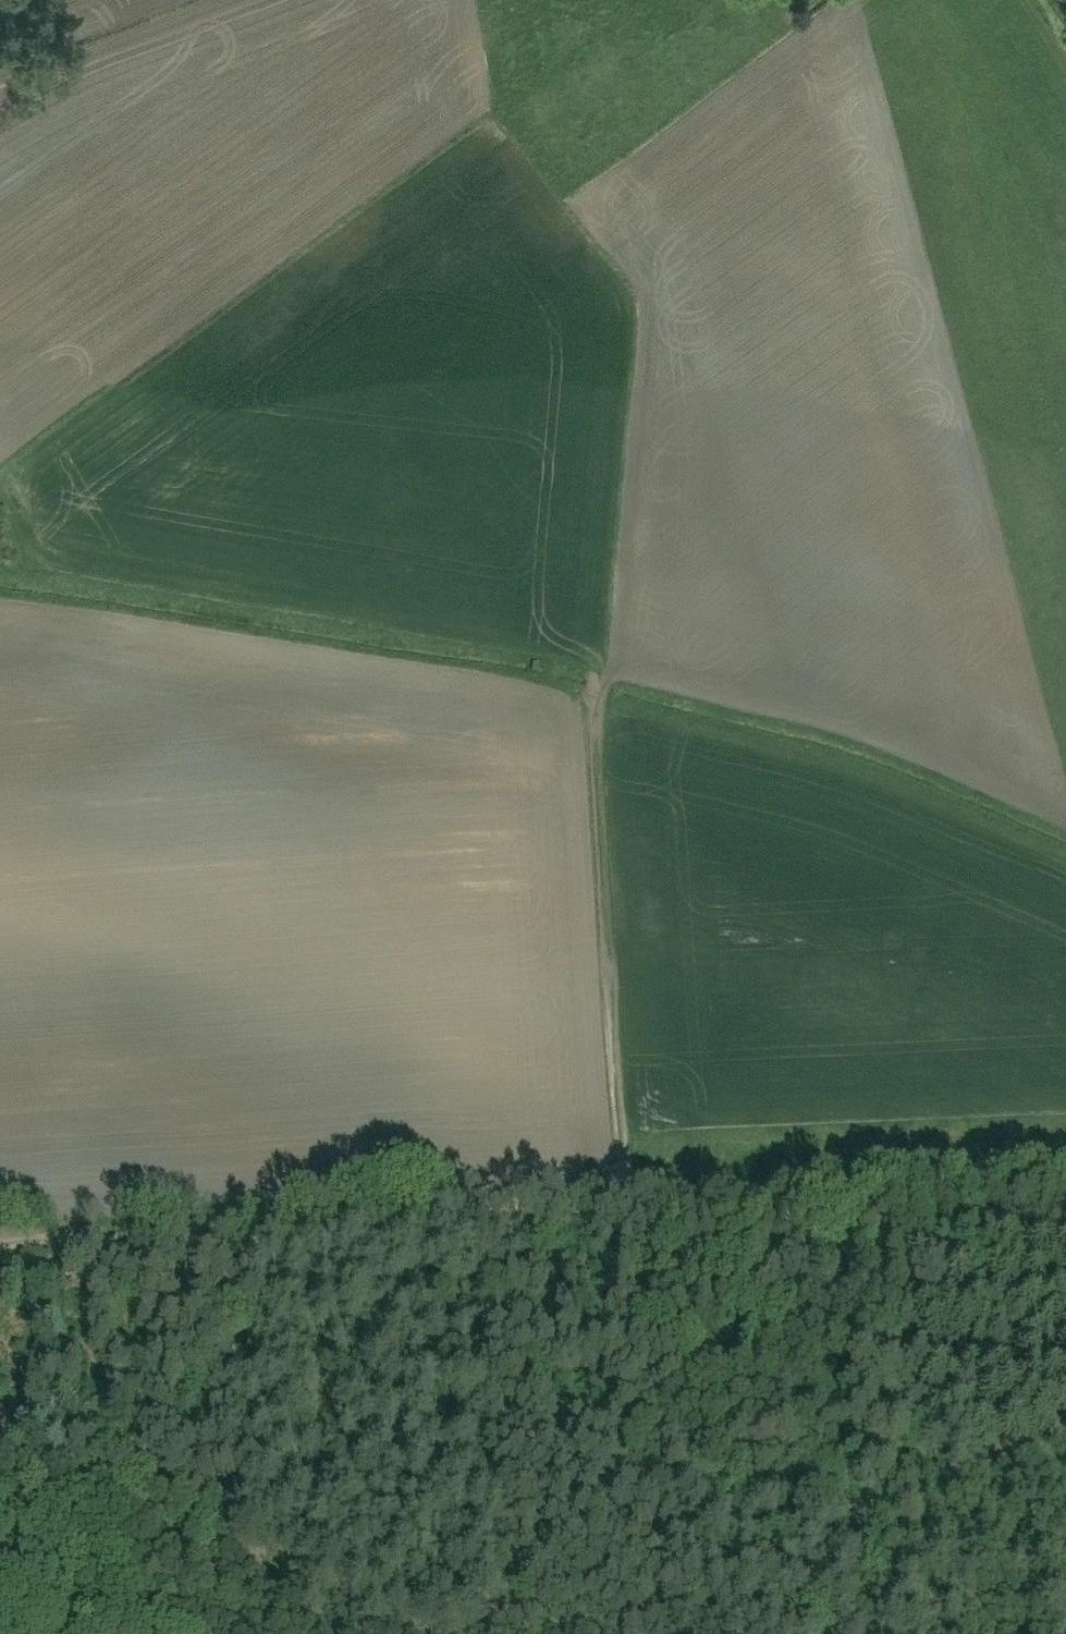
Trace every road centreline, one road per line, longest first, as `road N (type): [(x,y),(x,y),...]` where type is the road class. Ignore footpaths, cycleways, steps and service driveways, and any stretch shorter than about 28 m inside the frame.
road 1 (track): [(1065,1181),(0,1242)]
road 2 (track): [(73,1237),(115,1633)]

